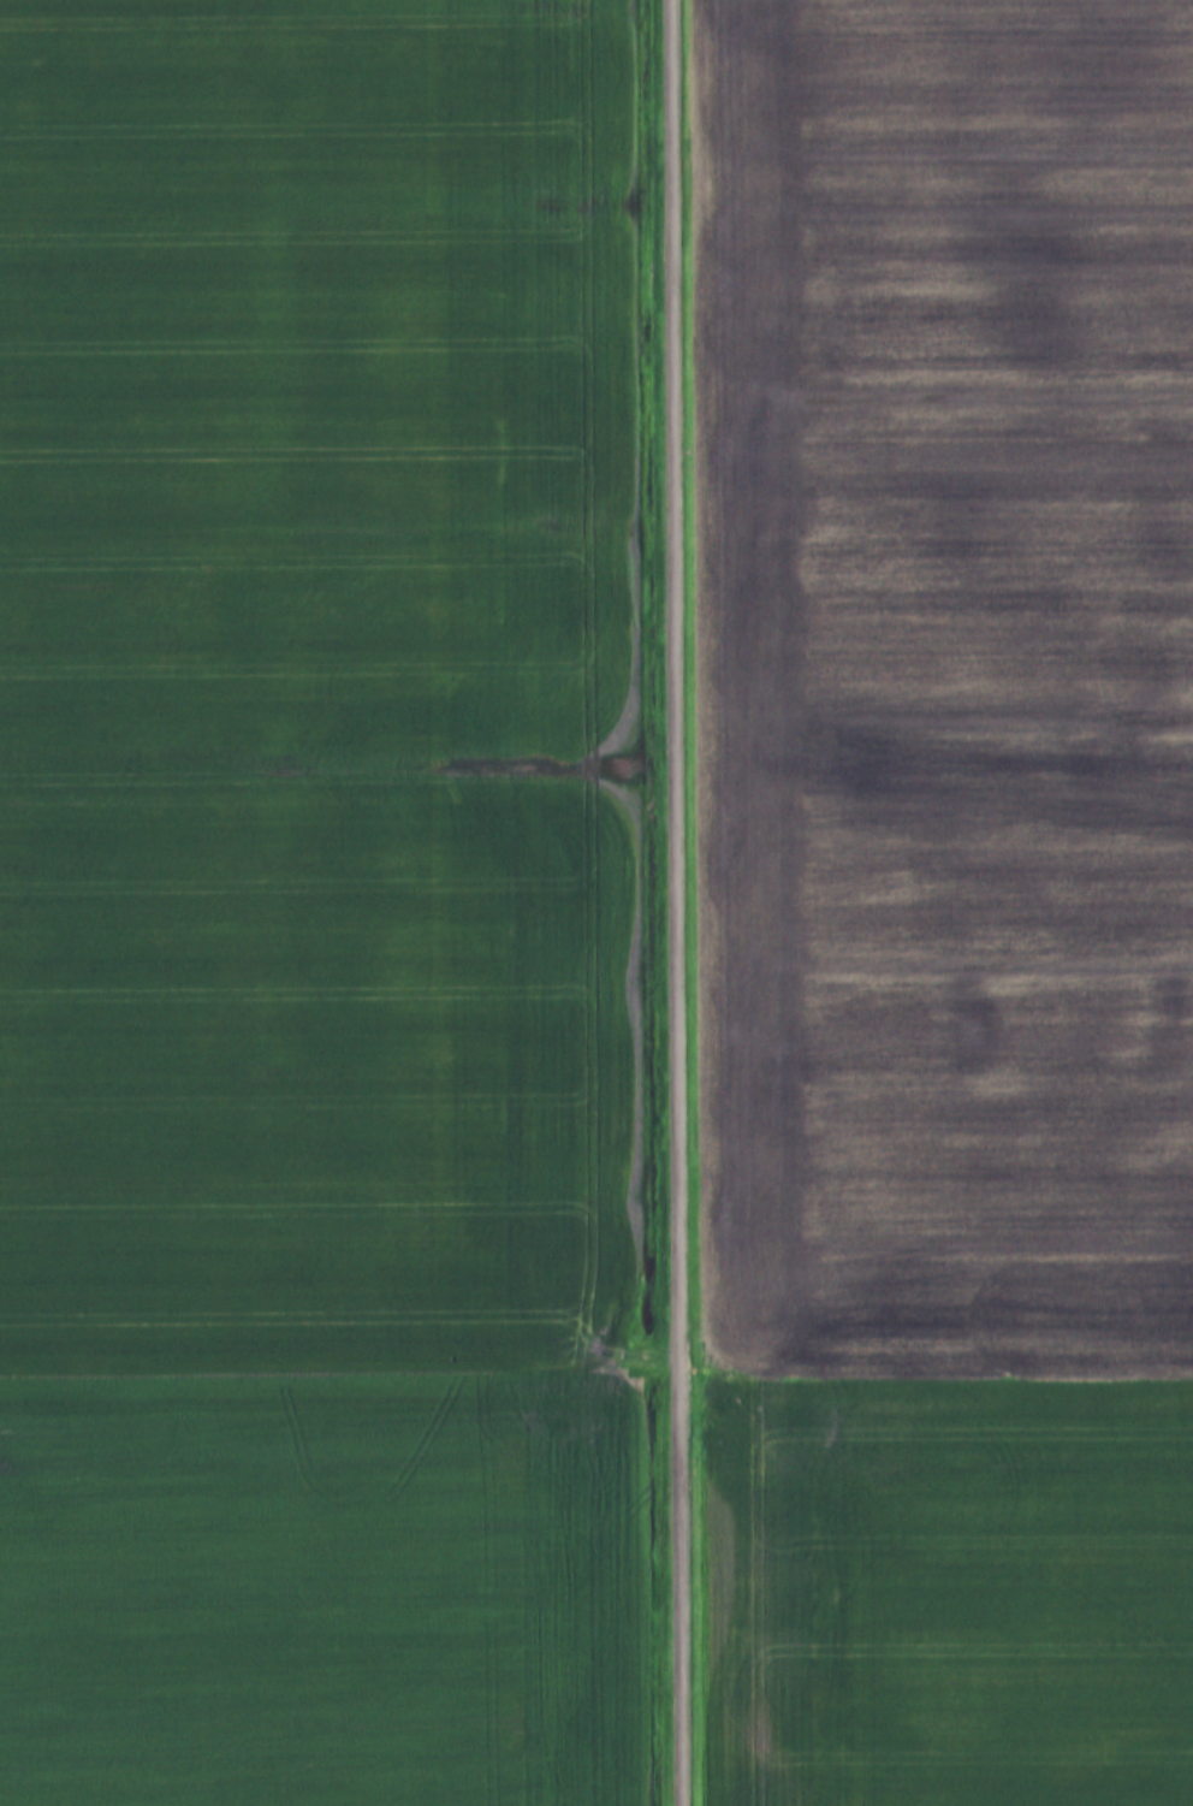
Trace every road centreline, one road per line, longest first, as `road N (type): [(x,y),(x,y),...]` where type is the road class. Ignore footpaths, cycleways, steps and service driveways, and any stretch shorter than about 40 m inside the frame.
road 1 (track): [(682,1805),(670,0)]

